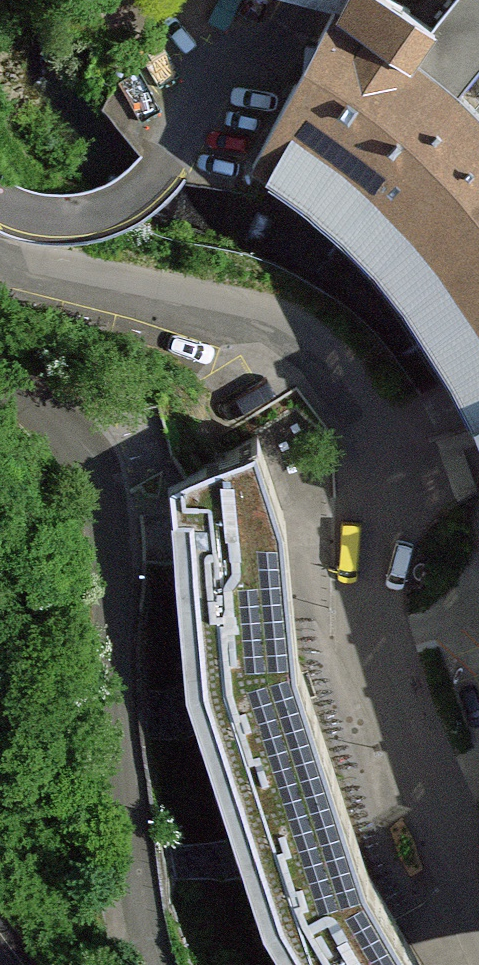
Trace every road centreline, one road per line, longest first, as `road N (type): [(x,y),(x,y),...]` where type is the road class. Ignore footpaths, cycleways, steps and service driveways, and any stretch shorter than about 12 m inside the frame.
road 1 (residential): [(0,267),(212,314),(283,341),(335,380),(375,443),(373,603),(386,669),(478,890)]
road 2 (residential): [(158,964),(118,713),(116,558),(101,486),(58,426),(0,385)]

